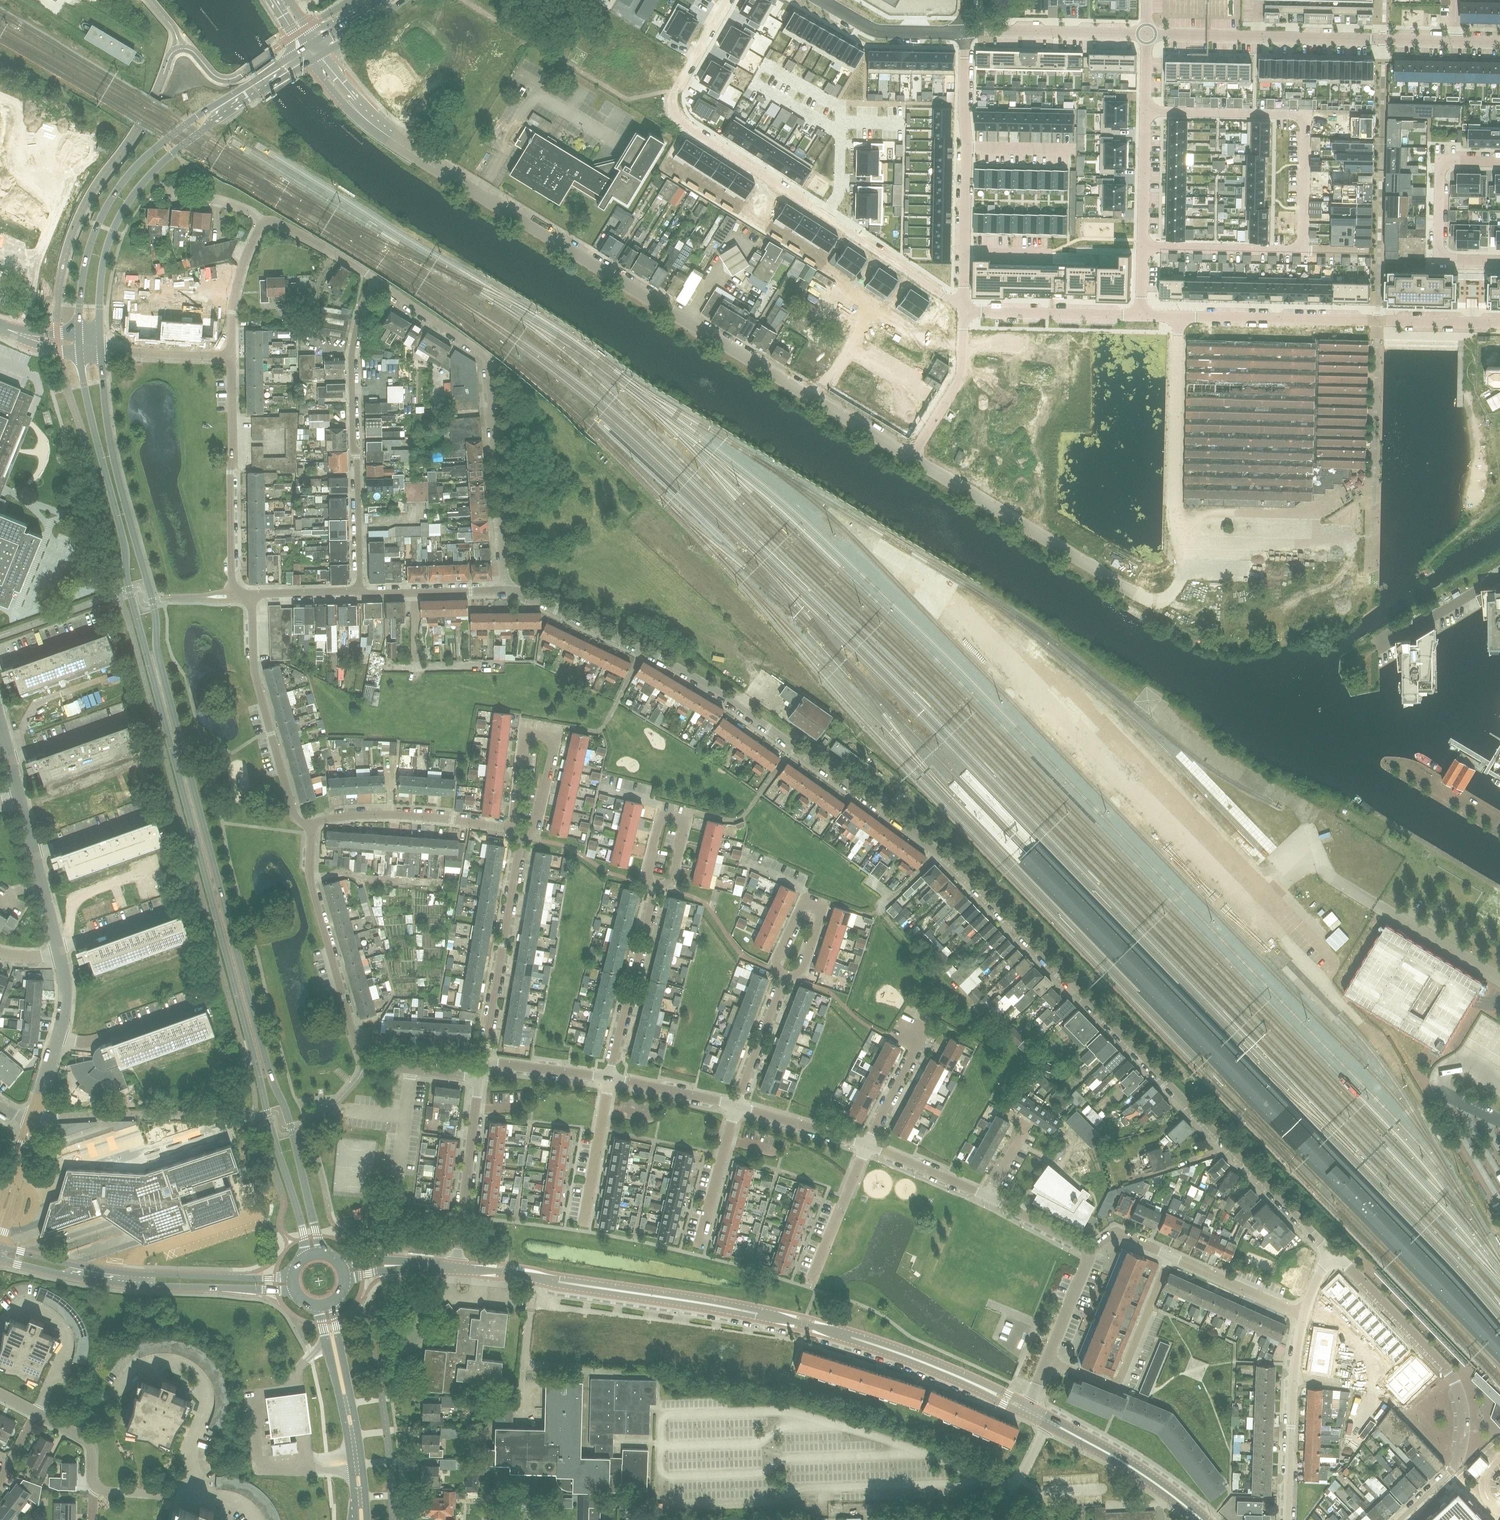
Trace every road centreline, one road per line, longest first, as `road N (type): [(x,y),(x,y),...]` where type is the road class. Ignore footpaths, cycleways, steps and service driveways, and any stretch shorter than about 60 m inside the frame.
road 1 (residential): [(1333,1257),(938,854),(710,691),(505,590)]
road 2 (secondary): [(78,346),(129,590),(306,1256)]
road 3 (secondary): [(324,1253),(159,659),(153,600),(117,481),(99,350)]
road 4 (tertiary): [(453,1269),(806,1320),(936,1361),(1026,1405)]
road 5 (residential): [(728,0),(676,89),(677,116),(964,305)]
road 6 (unclassified): [(625,283),(387,131),(313,49)]
road 7 (residential): [(505,590),(486,356),(376,281)]
road 8 (residential): [(477,1079),(374,1067),(359,1051),(311,880),(312,825)]
road 9 (secondary): [(263,80),(170,137),(115,195),(85,263),(78,346)]
road 10 (residential): [(1399,1519),(1459,1459),(1461,1388),(1333,1257)]
road 11 (secondary): [(99,350),(101,272),(126,205),(161,164),(263,80)]
road 12 (residential): [(911,456),(625,283)]
road 13 (residential): [(362,593),(352,368),(360,310),(376,281)]
road 14 (residential): [(1175,602),(1136,595),(911,456)]
road 15 (residential): [(1303,251),(1305,115),(1145,112)]
road 16 (tertiary): [(0,1252),(131,1280),(293,1283)]
road 17 (residential): [(312,825),(293,815),(256,681),(249,596)]
road 18 (residential): [(234,596),(231,358)]
road 19 (residential): [(1146,35),(1383,38)]
road 20 (residential): [(1142,316),(1377,320)]
road 21 (residential): [(482,1061),(522,837)]
road 22 (secondary): [(367,1519),(332,1301)]
road 23 (residential): [(512,828),(524,739),(548,738),(534,829),(522,837)]
road 24 (secondary): [(318,1305),(345,1423),(354,1519)]
road 25 (residential): [(1499,161),(1442,160),(1439,259),(1499,260)]
road 26 (unclassified): [(1383,38),(1378,253)]
road 27 (tertiary): [(1026,1405),(1130,1466),(1201,1519)]
road 28 (residential): [(1045,1359),(1114,1381),(1169,1256)]
road 29 (track): [(1019,1477),(1002,1500),(844,1505),(832,1519)]
road 30 (residential): [(512,828),(390,815),(312,825)]
road 31 (residential): [(609,1078),(656,888)]
road 32 (residential): [(453,1269),(477,1079)]
road 33 (unclassified): [(1377,320),(1374,506)]
road 34 (residential): [(966,31),(1146,35)]
road 35 (residential): [(964,312),(1142,316)]
road 36 (residential): [(785,977),(802,970),(821,906),(800,907),(777,969)]
road 37 (residential): [(1142,247),(1303,251)]
road 38 (residential): [(656,888),(672,879),(679,821),(660,820),(650,882)]
road 39 (residential): [(911,456),(960,379),(964,312)]
road 40 (residential): [(964,305),(966,147)]
road 41 (residential): [(582,1230),(609,1078)]
road 42 (residential): [(809,1286),(867,1143)]
road 43 (residential): [(697,1254),(736,1105)]
road 44 (residential): [(57,1037),(91,1042),(201,1005)]
road 45 (residential): [(966,31),(877,27),(822,0)]
road 46 (residential): [(867,1143),(923,1029),(904,1019)]
road 47 (residential): [(1304,1312),(1169,1256)]
road 48 (track): [(884,905),(980,1013)]
road 49 (residential): [(362,593),(505,590)]
road 50 (residential): [(1287,1519),(1292,1377)]
road 51 (residential): [(231,358),(233,311),(260,221)]
road 52 (residential): [(736,1105),(785,977)]
road 53 (residential): [(867,1143),(736,1105)]
road 54 (residential): [(1142,247),(1145,112)]
road 55 (residential): [(231,358),(99,350)]
road 56 (residential): [(376,281),(284,227),(260,221)]
road 57 (residential): [(986,1195),(867,1143)]
road 58 (residential): [(736,1105),(609,1078)]
road 59 (residential): [(609,1078),(482,1061)]
road 60 (residential): [(11,761),(126,720)]
road 61 (residential): [(1377,320),(1499,323)]
road 62 (residential): [(1045,1359),(1090,1247)]
road 63 (residential): [(58,951),(172,912)]
road 64 (residential): [(1499,978),(1398,914)]

